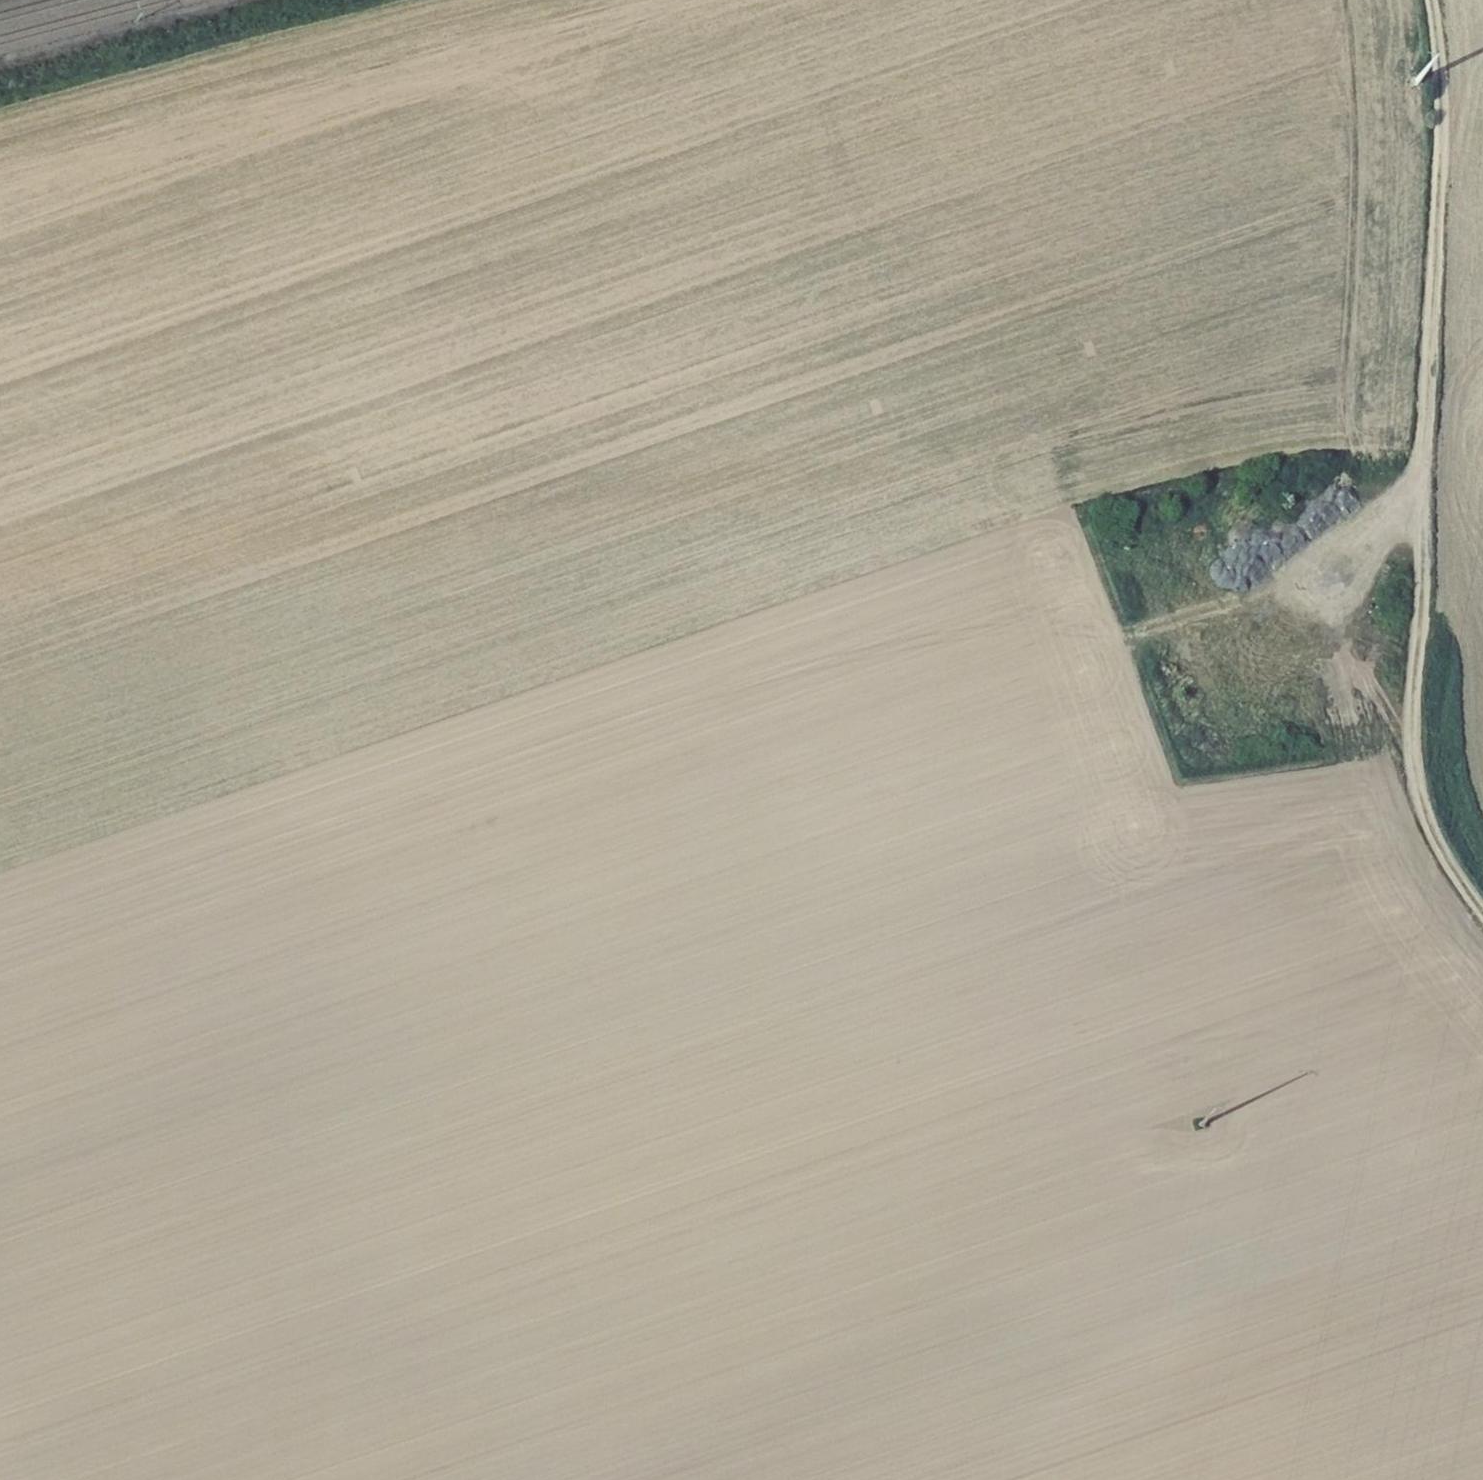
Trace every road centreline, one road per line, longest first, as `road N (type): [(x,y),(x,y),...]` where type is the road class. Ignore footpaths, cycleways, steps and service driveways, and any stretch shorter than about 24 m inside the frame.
road 1 (track): [(1482,901),(1426,822),(1414,755),(1438,100),(1433,0)]

